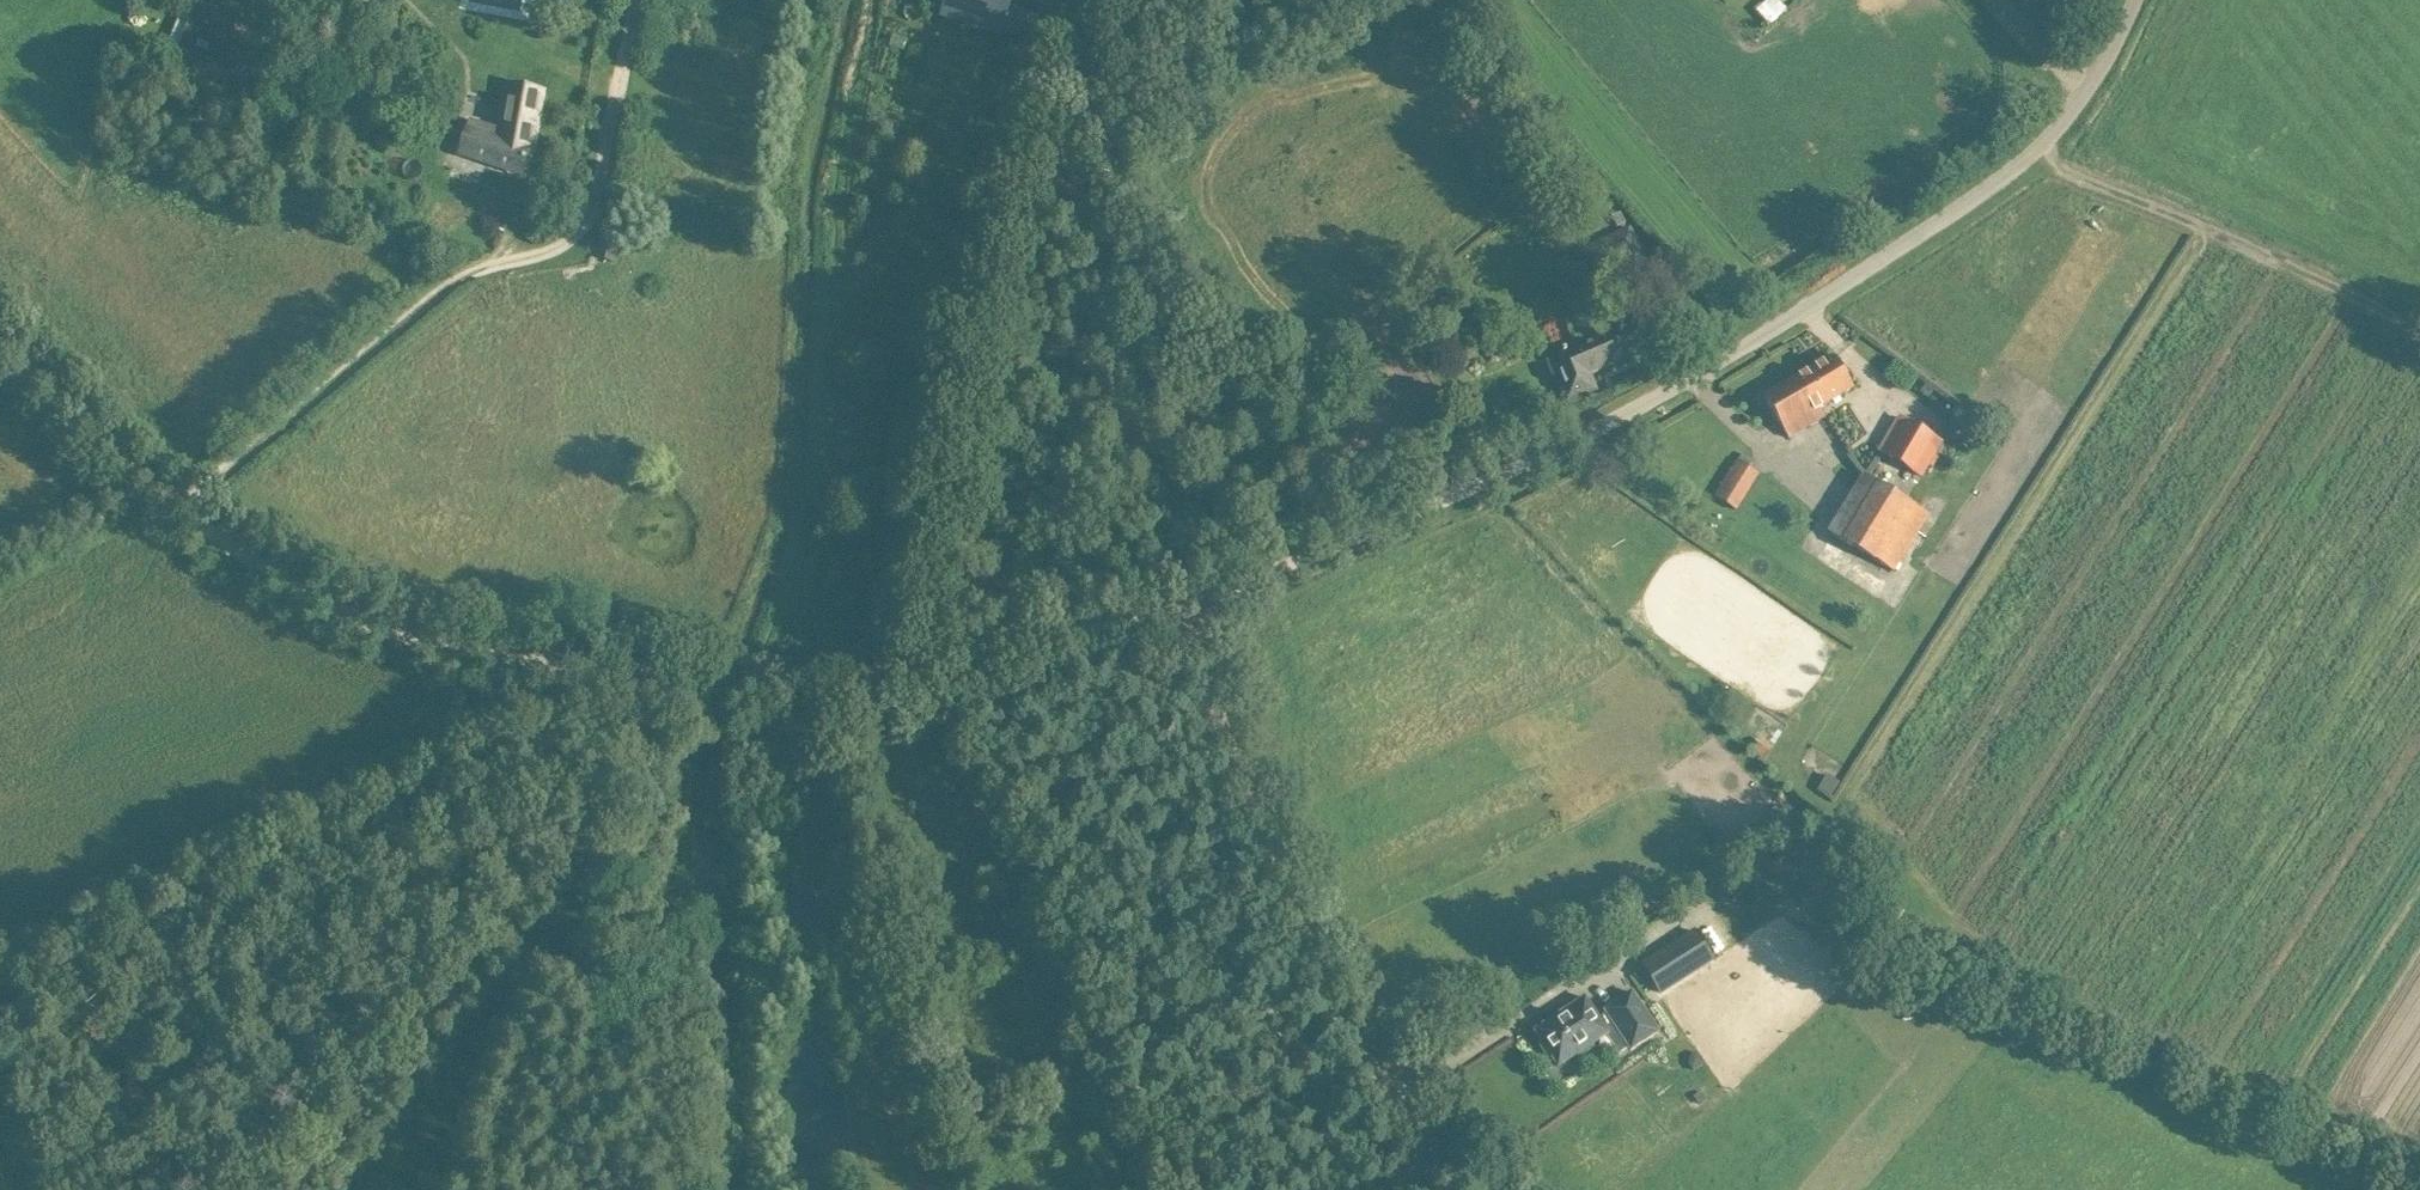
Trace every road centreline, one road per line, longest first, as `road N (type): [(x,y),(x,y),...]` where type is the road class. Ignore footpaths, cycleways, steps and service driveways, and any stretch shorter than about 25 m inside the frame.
road 1 (unclassified): [(897,665),(952,660),(1162,602),(1398,515),(1708,363),(2033,157),(2079,101),(2127,0)]
road 2 (track): [(0,308),(188,499),(399,621),(668,684)]
road 3 (unclassified): [(1069,0),(897,665)]
road 4 (track): [(1162,602),(1365,1052),(1483,1189)]
road 5 (track): [(2033,157),(2054,175),(2248,255),(2419,342)]
road 6 (unclassified): [(668,684),(897,665)]
road 7 (track): [(549,859),(668,684)]

